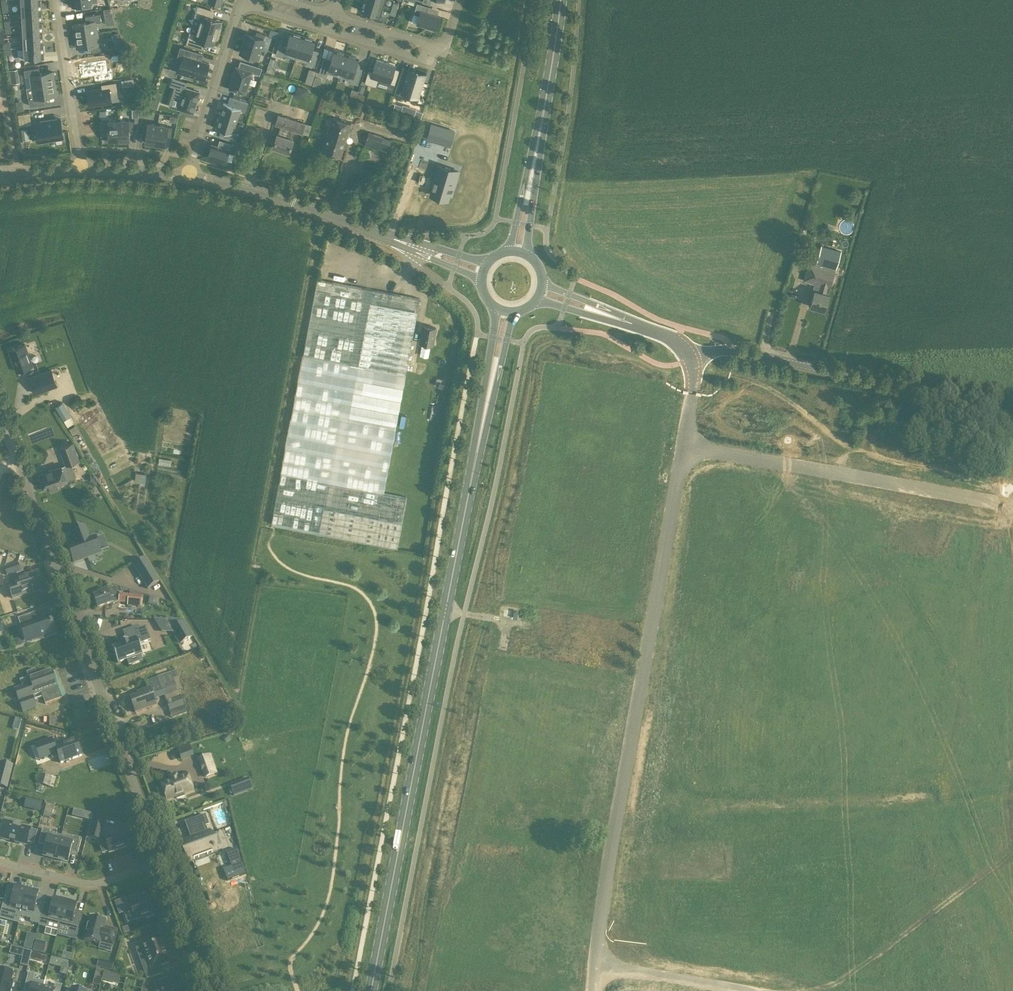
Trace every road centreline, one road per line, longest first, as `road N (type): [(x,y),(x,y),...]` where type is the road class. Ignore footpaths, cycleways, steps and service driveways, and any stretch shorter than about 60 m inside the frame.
road 1 (secondary): [(371,990),(504,313)]
road 2 (unclassified): [(595,964),(683,448)]
road 3 (unclassified): [(162,864),(0,414)]
road 4 (track): [(326,215),(267,508),(268,546)]
road 5 (unclassified): [(1012,419),(735,350),(691,360)]
road 6 (unclassified): [(683,448),(1006,504)]
road 7 (tertiary): [(483,270),(249,189),(188,176)]
road 8 (track): [(62,392),(124,507),(135,512),(148,505),(165,407)]
road 9 (secondary): [(517,252),(561,0)]
road 10 (residential): [(188,176),(242,4)]
road 11 (residential): [(80,168),(56,0)]
road 12 (residential): [(0,862),(90,885),(162,864)]
road 13 (unclassified): [(595,964),(745,990)]
road 14 (unclassified): [(207,990),(162,864)]
road 15 (residential): [(327,30),(427,61),(432,46)]

